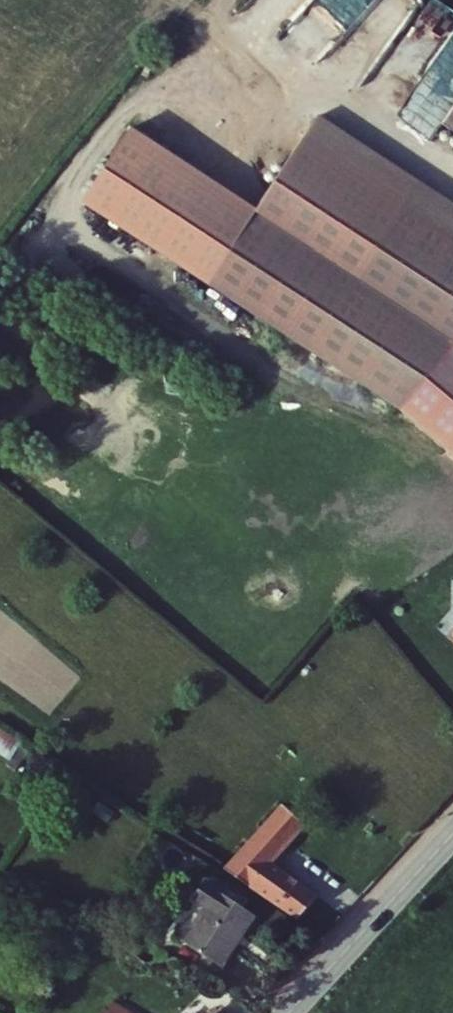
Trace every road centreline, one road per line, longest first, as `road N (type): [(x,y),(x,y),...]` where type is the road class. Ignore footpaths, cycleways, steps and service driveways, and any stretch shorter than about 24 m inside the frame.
road 1 (residential): [(452,835),(290,1012)]
road 2 (track): [(452,166),(350,111),(297,0)]

